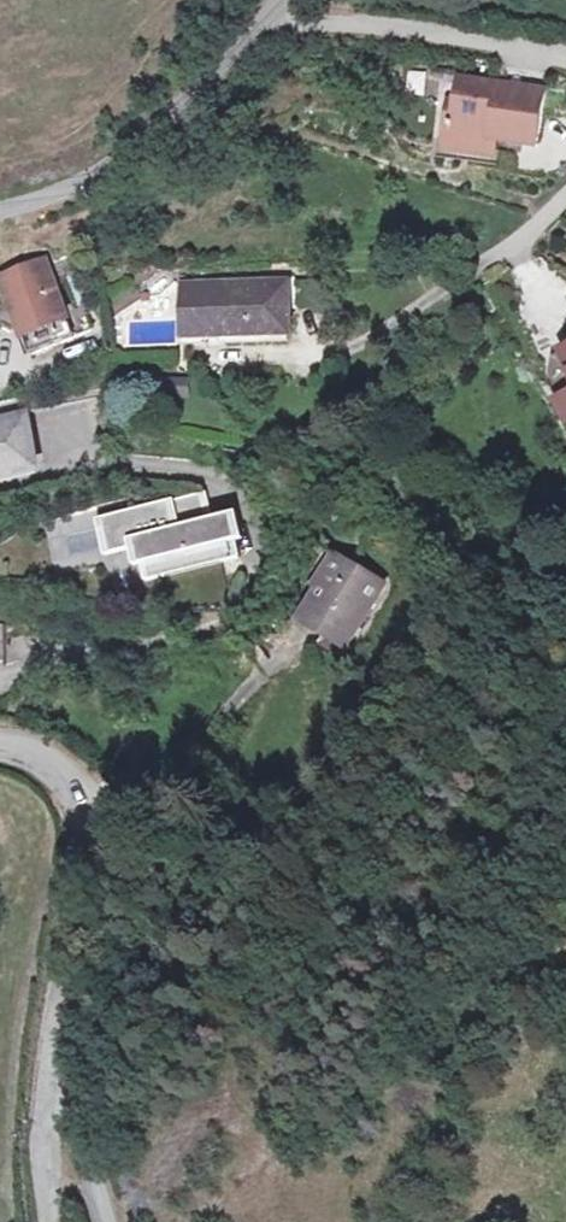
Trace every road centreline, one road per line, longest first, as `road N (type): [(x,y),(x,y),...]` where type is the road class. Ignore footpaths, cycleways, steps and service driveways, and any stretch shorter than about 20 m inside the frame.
road 1 (residential): [(0,211),(87,180),(136,150),(180,115),(284,0)]
road 2 (residential): [(0,747),(40,758),(86,815),(51,1042)]
road 3 (residential): [(51,1042),(105,1221)]
road 4 (residential): [(51,1042),(41,1144),(48,1221)]

